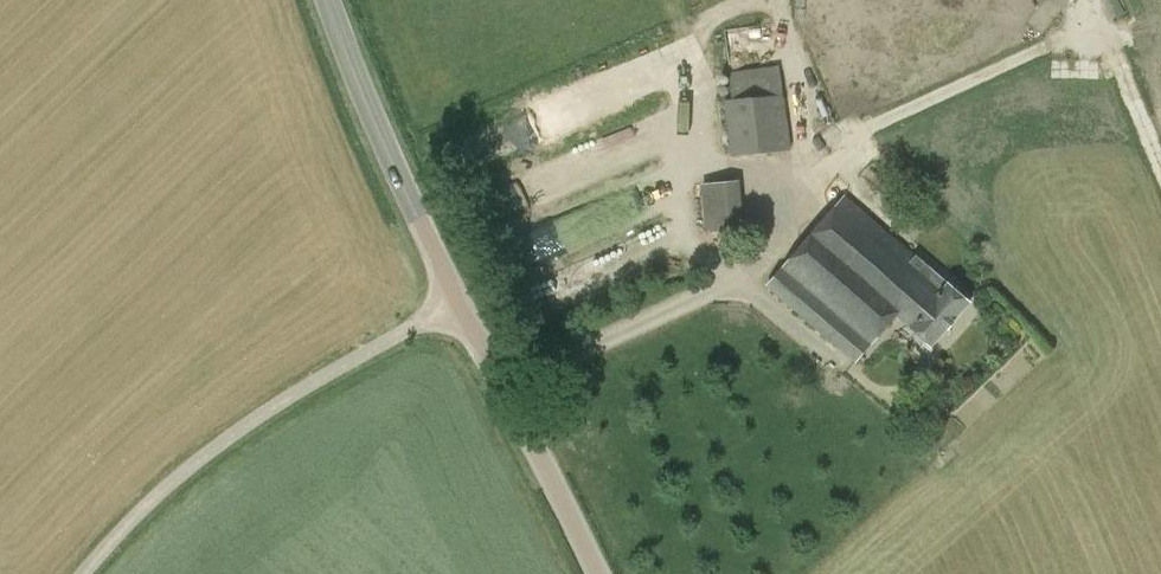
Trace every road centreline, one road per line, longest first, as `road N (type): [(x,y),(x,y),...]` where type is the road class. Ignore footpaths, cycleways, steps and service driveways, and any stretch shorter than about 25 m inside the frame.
road 1 (unclassified): [(81,573),(210,448),(458,303)]
road 2 (tertiary): [(458,303),(329,0)]
road 3 (tertiary): [(589,573),(458,303)]

